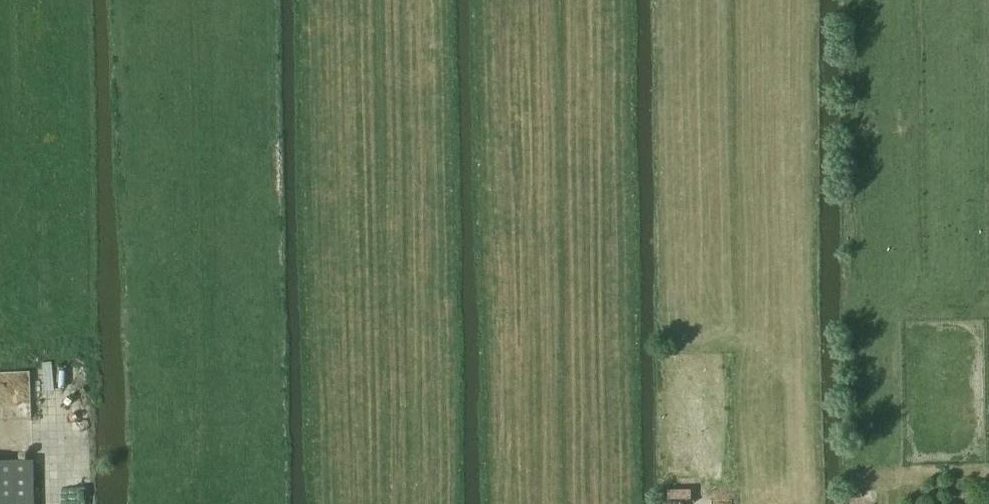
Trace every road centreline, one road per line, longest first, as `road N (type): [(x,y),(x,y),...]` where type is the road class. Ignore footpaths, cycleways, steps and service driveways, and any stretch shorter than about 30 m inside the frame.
road 1 (track): [(0,404),(70,416),(69,503)]

